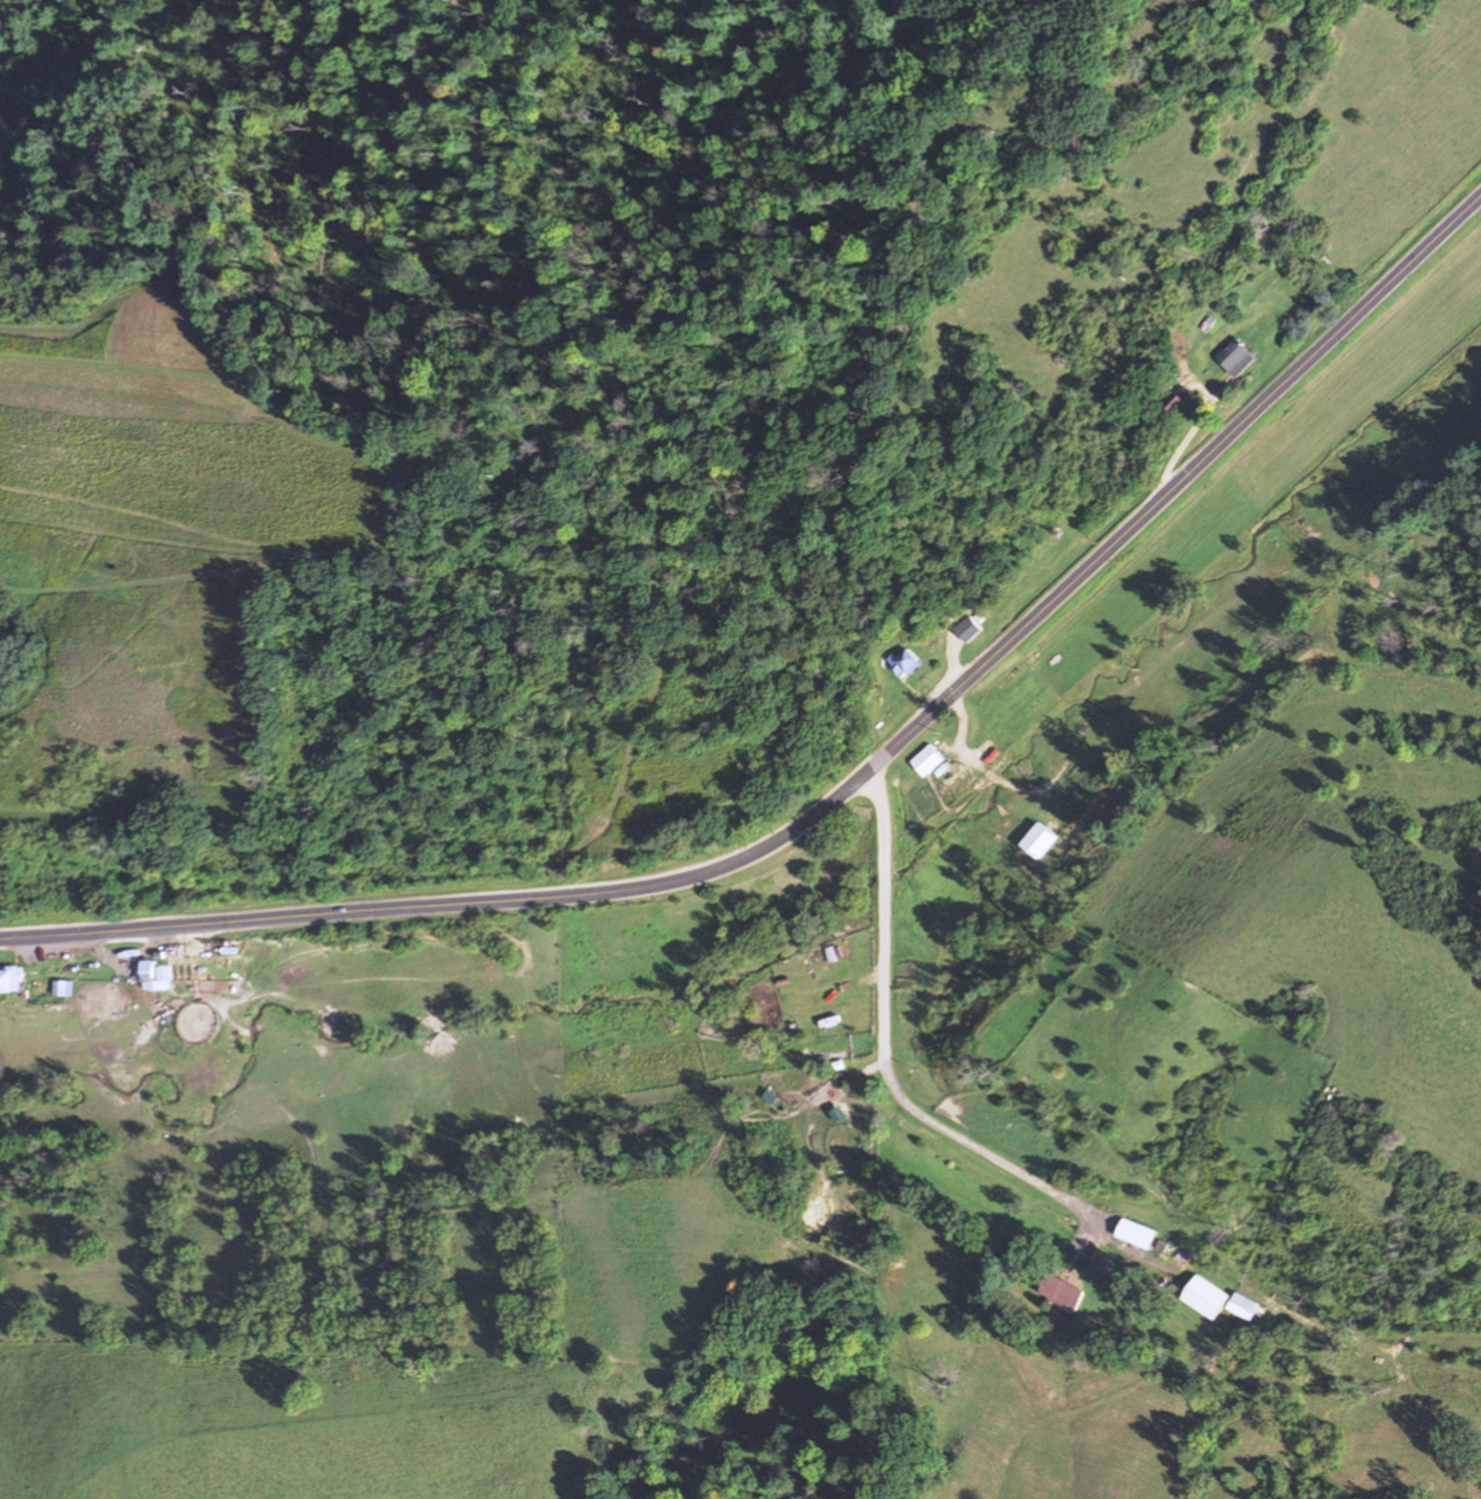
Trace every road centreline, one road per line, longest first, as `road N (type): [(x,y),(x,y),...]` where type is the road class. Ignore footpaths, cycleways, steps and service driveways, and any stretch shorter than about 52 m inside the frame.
road 1 (secondary): [(0,932),(567,889),(669,876),(756,847),(867,768),(1480,191)]

